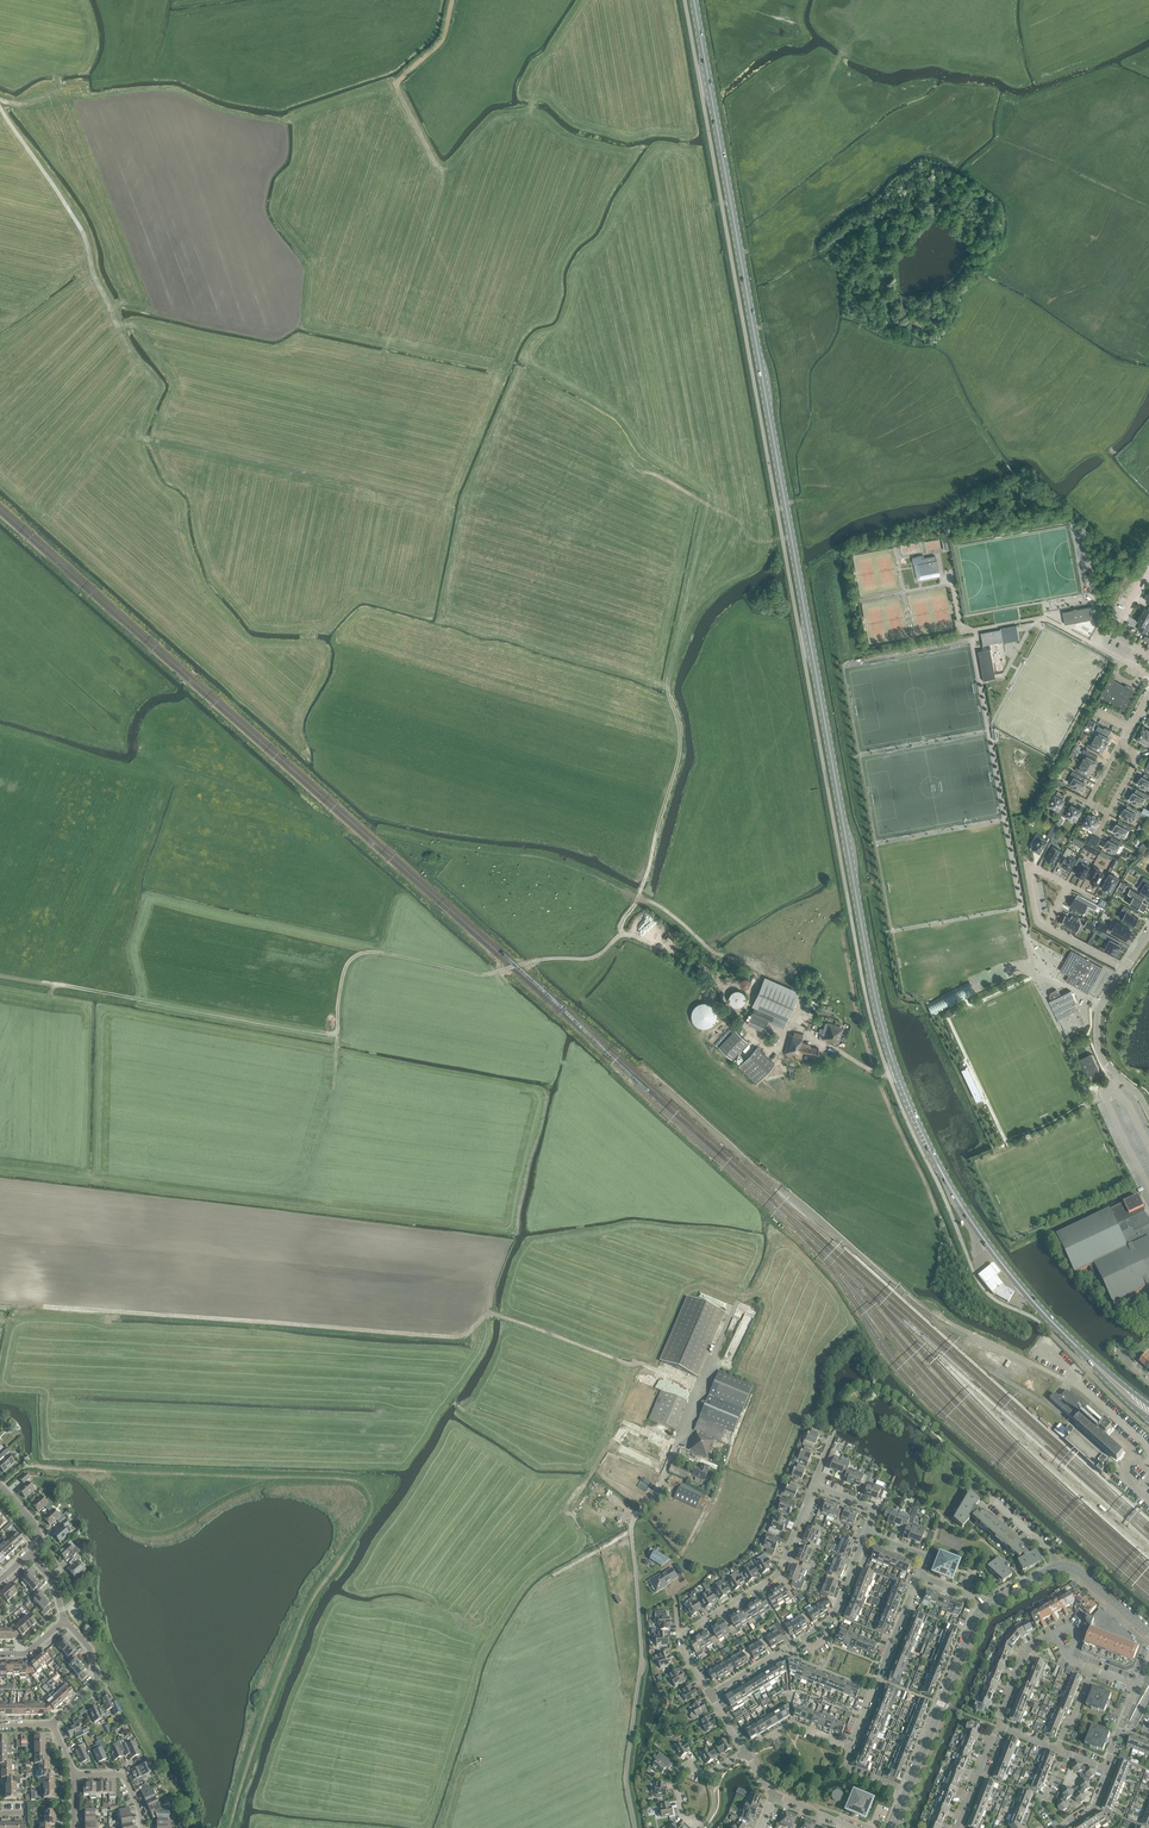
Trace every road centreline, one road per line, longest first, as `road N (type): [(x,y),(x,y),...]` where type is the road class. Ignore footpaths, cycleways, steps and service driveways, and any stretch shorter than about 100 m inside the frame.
road 1 (primary): [(942,1173),(897,1073),(877,1001),(694,0)]
road 2 (track): [(43,1306),(456,1337),(491,1313),(642,1363)]
road 3 (track): [(707,505),(668,684),(679,758),(621,936)]
road 4 (track): [(385,354),(442,193),(442,177),(398,86),(446,34),(453,0)]
road 5 (track): [(337,1033),(340,988),(358,955),(482,975),(549,958),(592,958),(621,936)]
road 6 (track): [(62,93),(173,91),(283,124),(400,82)]
road 7 (primary): [(942,1173),(1017,1286),(1148,1419)]
road 8 (primary): [(1148,1405),(1027,1290),(942,1173)]
road 9 (unclassified): [(635,1827),(626,1774),(642,1664),(631,1529)]
road 10 (track): [(50,996),(54,984),(337,1033)]
road 11 (track): [(116,327),(78,224),(0,106)]
road 12 (residential): [(710,1694),(832,1619),(866,1532)]
road 13 (residential): [(957,1827),(1026,1652),(1053,1634)]
road 14 (residential): [(680,1635),(777,1574),(813,1484)]
road 15 (tertiary): [(905,1795),(986,1605)]
road 16 (track): [(189,64),(28,104),(0,101)]
road 17 (residential): [(849,1747),(922,1572)]
road 18 (track): [(618,1433),(572,1507),(598,1550),(553,1576)]
road 19 (residential): [(1060,1827),(1045,1805),(1061,1741),(1093,1668)]
road 20 (residential): [(1148,1113),(1098,1049),(1099,1010),(1124,970)]
road 21 (residential): [(1066,1827),(1098,1805),(1137,1686)]
road 22 (track): [(744,1026),(709,972),(621,936)]
road 23 (track): [(161,447),(142,435),(159,384),(116,327)]
road 24 (track): [(642,1363),(615,1429),(630,1425),(678,1442)]
road 25 (track): [(754,966),(712,951),(638,897)]
road 26 (residential): [(52,1724),(97,1681),(89,1649),(64,1621)]

